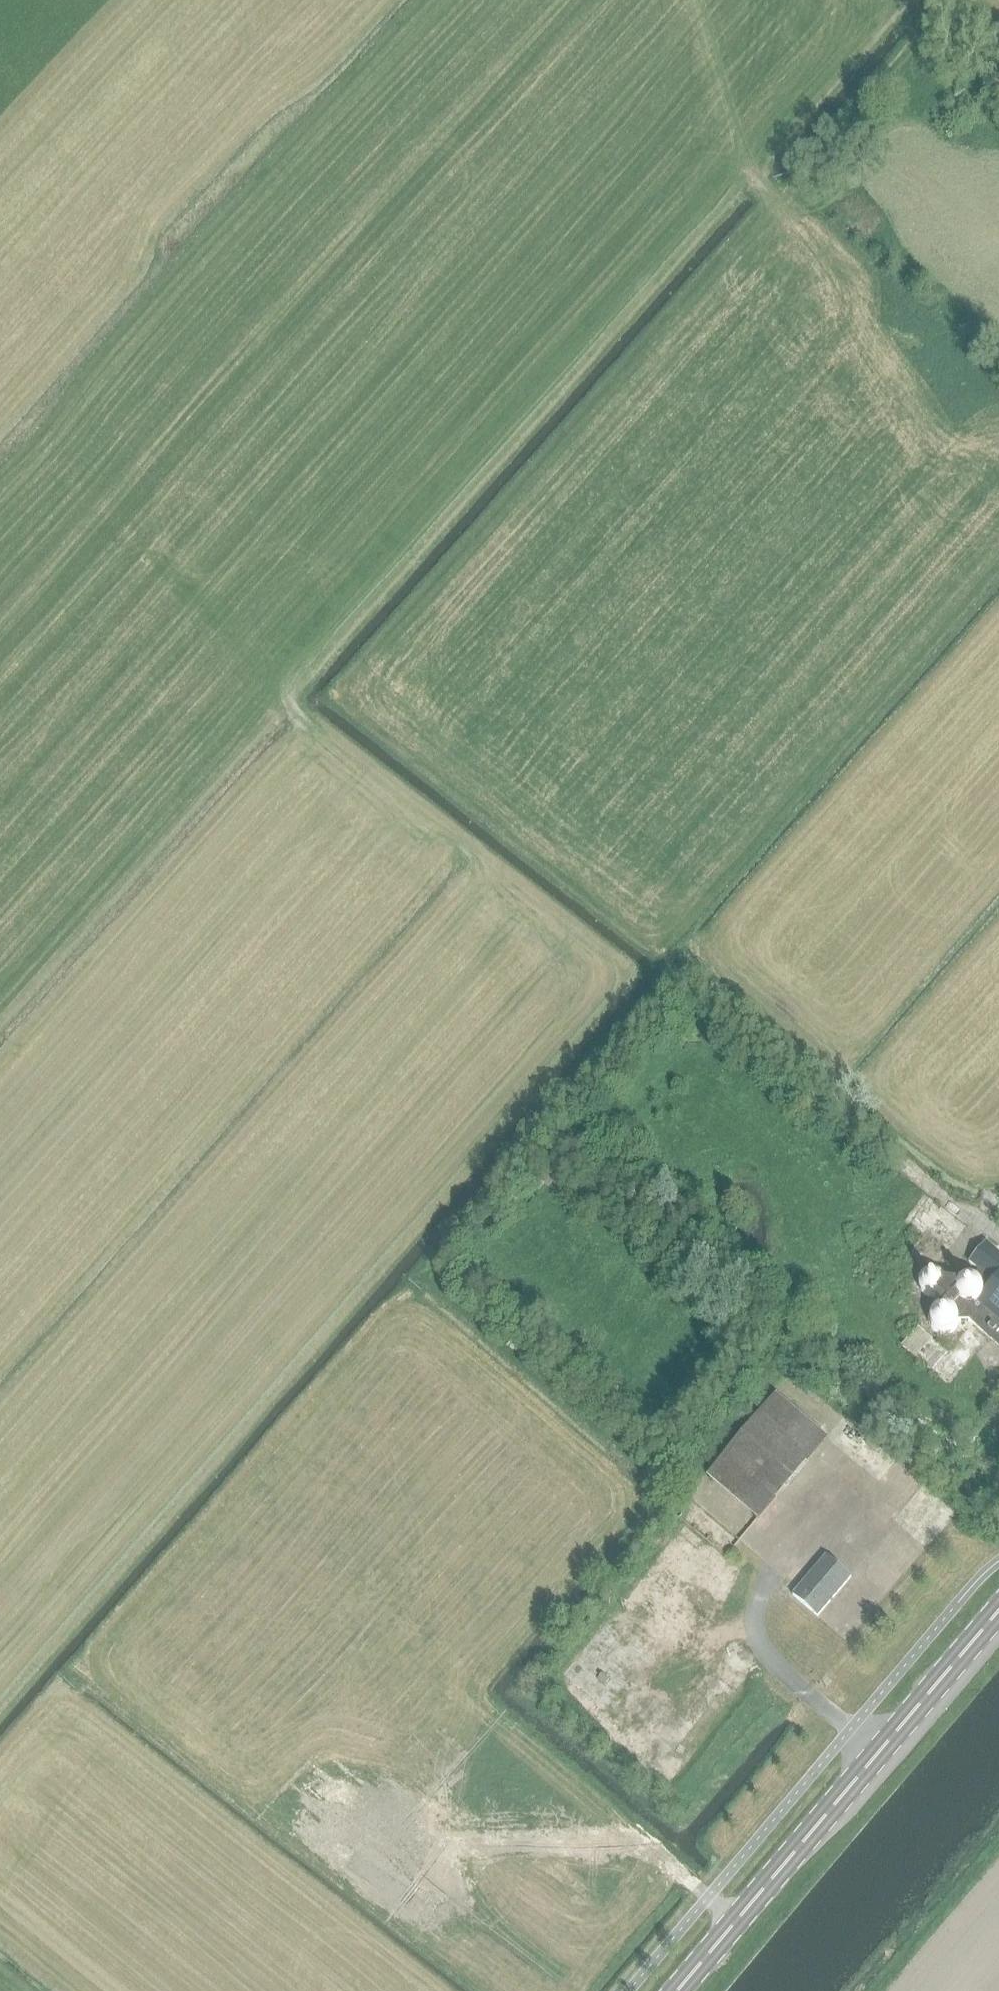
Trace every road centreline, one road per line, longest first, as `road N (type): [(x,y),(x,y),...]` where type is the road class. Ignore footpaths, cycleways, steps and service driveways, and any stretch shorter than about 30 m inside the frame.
road 1 (primary): [(685,1990),(998,1620)]

